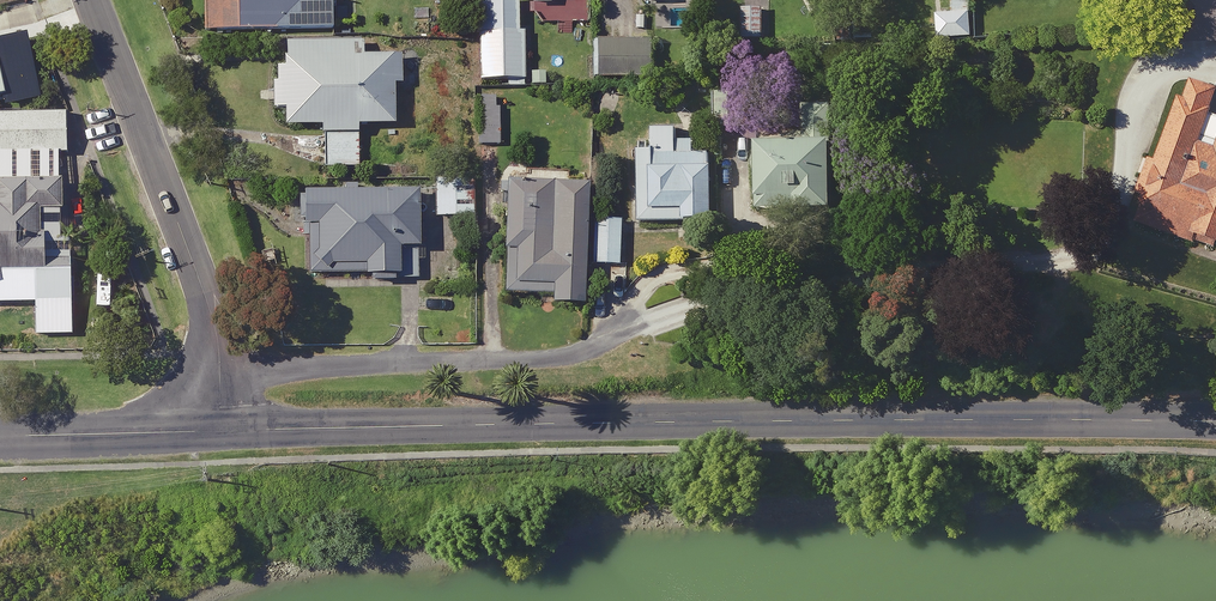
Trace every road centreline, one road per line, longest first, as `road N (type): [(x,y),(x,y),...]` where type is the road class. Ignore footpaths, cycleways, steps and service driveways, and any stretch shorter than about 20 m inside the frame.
road 1 (tertiary): [(223,431),(1215,422)]
road 2 (residential): [(223,431),(216,328),(94,0)]
road 3 (tertiary): [(0,436),(223,431)]

